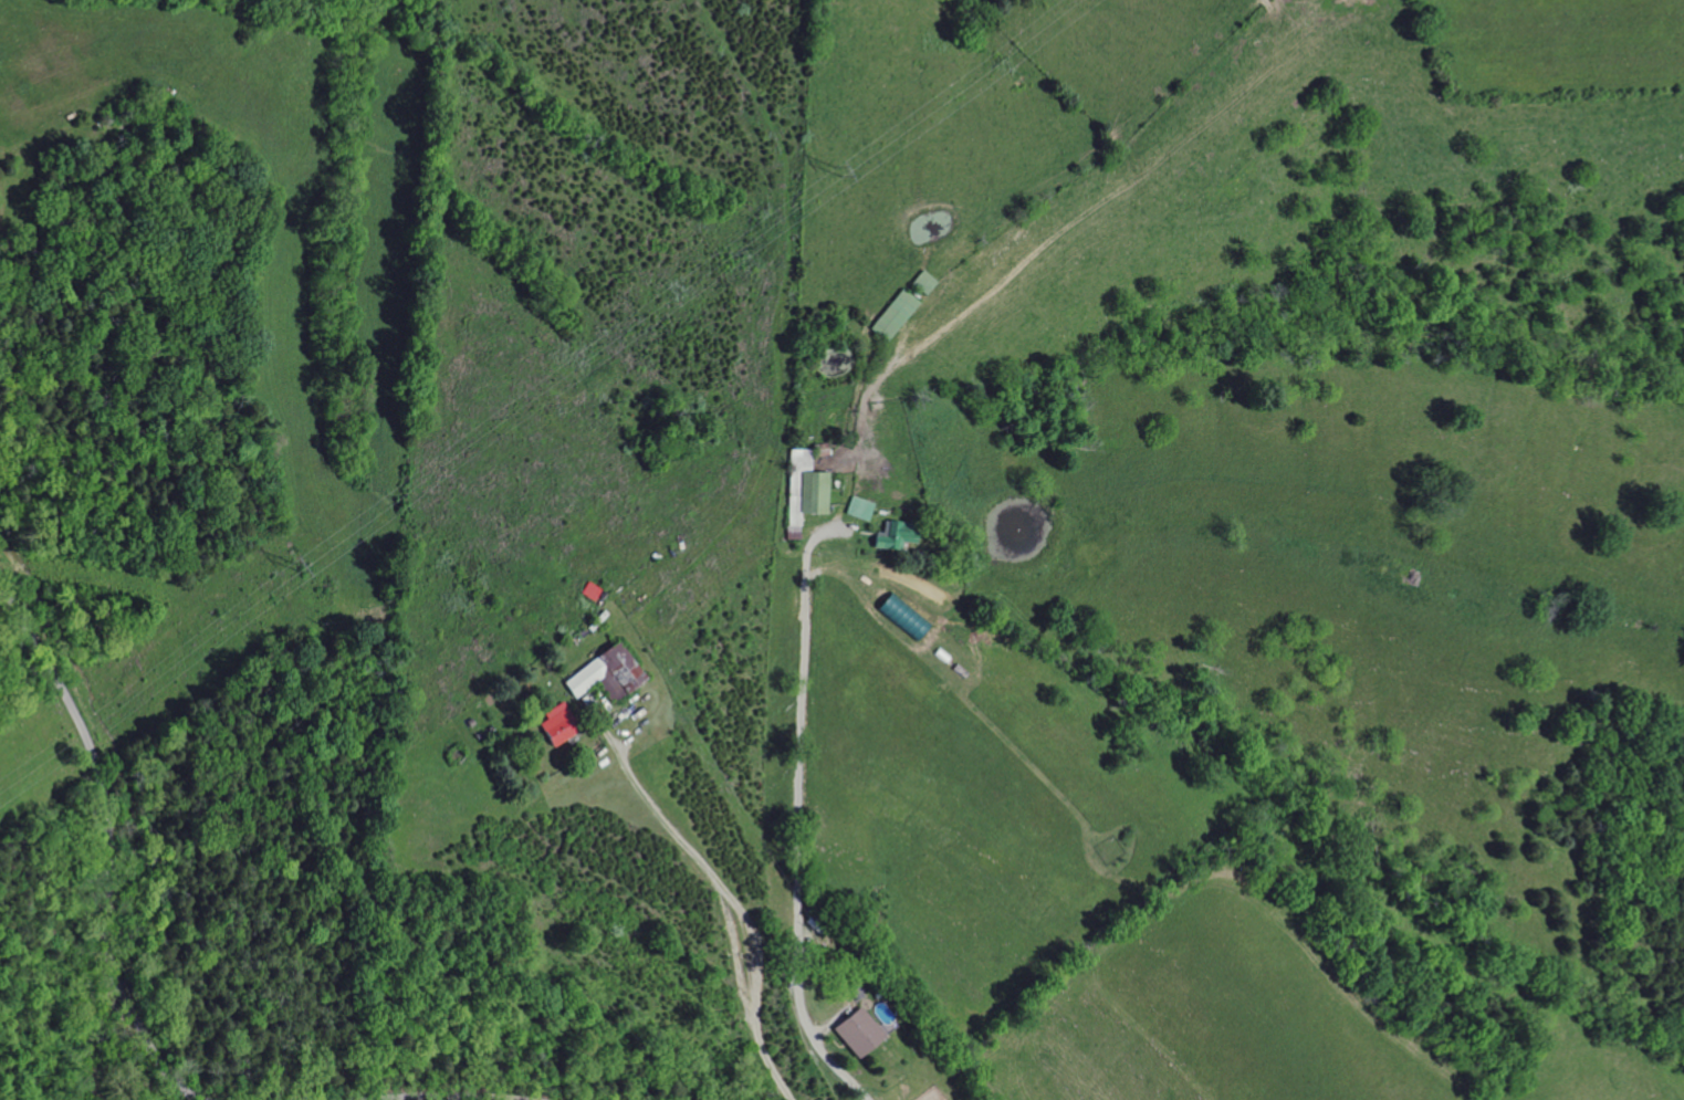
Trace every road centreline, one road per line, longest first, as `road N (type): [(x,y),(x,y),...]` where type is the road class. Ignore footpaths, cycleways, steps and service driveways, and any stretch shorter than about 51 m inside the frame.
road 1 (residential): [(0,583),(98,772),(114,965),(163,1065),(188,1091),(212,1099)]

